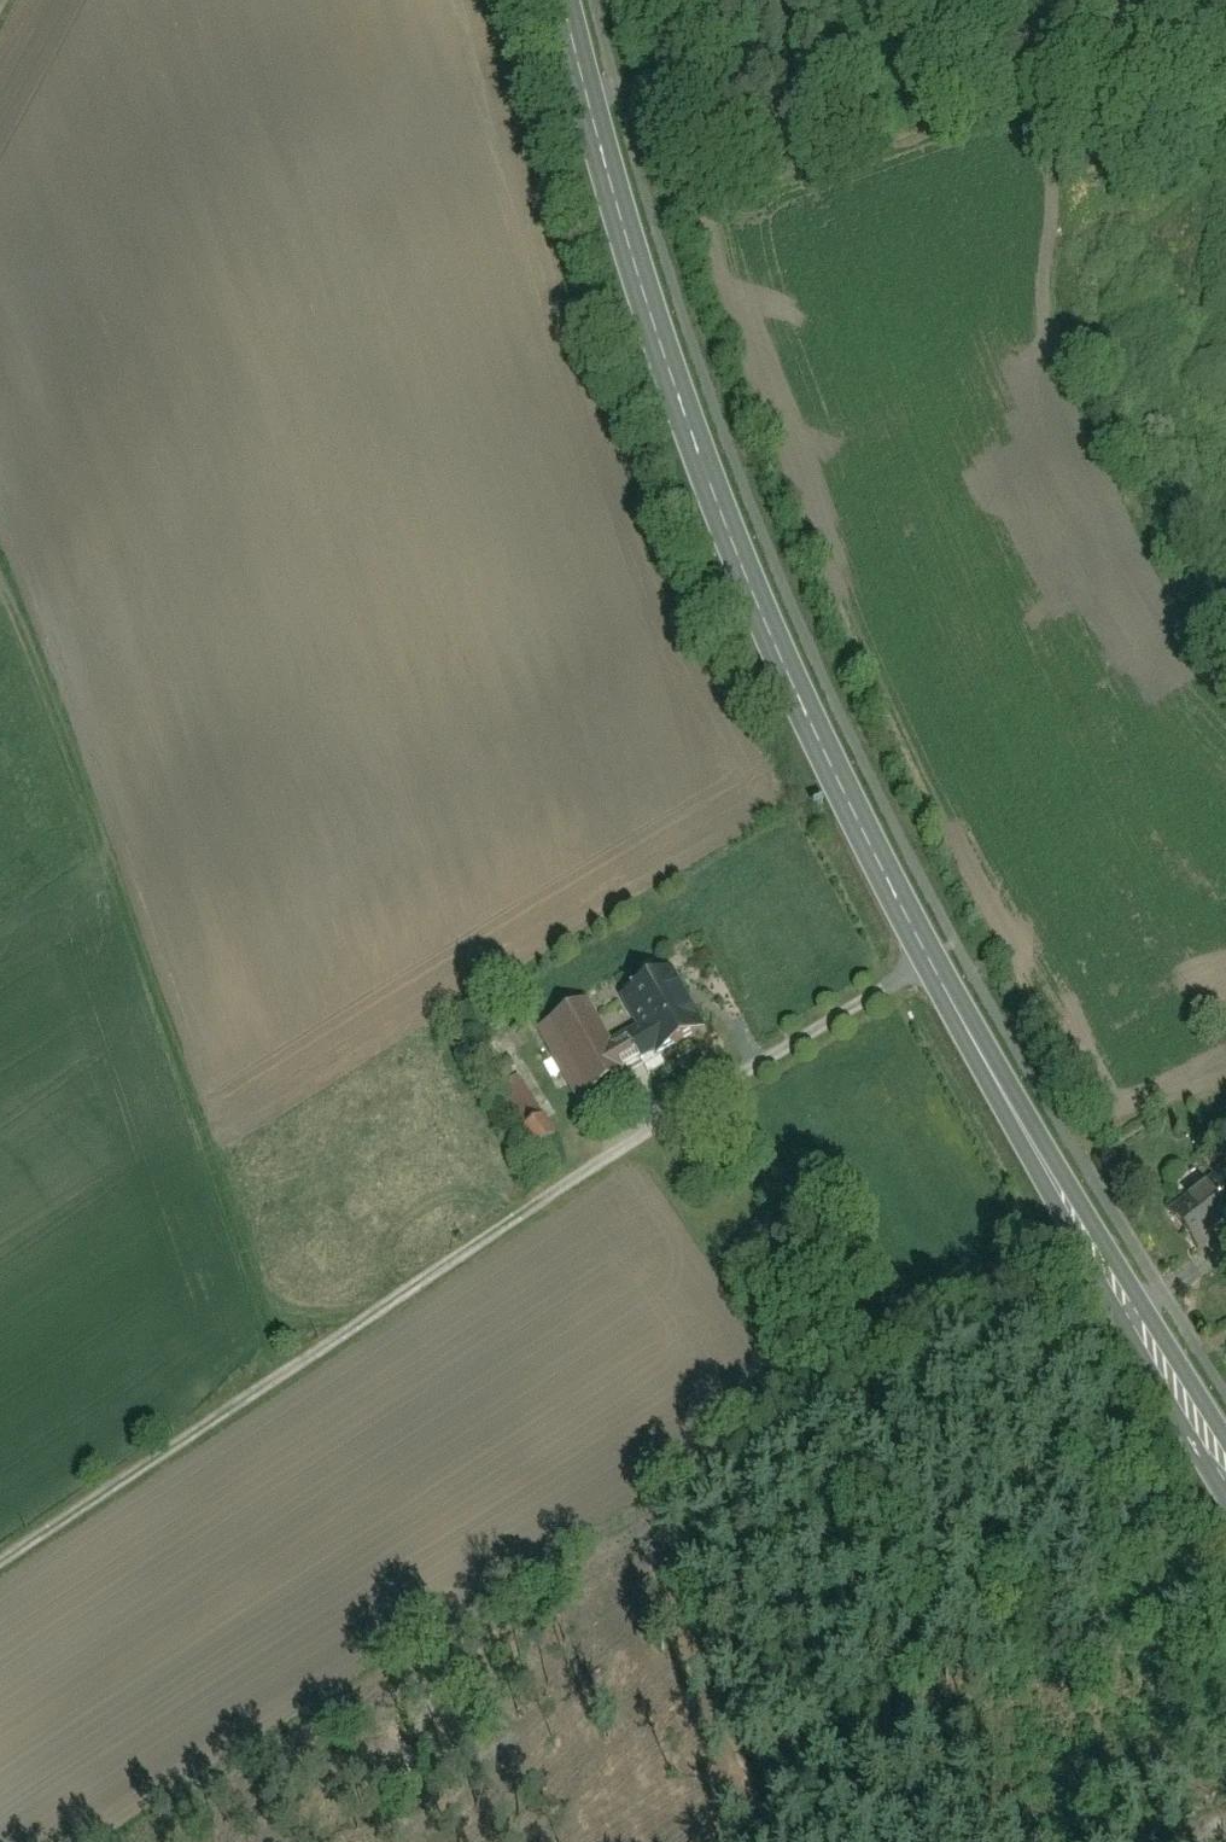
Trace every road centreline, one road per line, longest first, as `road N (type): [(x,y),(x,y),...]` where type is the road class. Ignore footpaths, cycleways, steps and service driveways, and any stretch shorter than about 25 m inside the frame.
road 1 (primary): [(1225,1468),(928,961),(791,681),(708,496),(619,211),(563,0)]
road 2 (track): [(928,961),(734,1076),(0,1559)]

